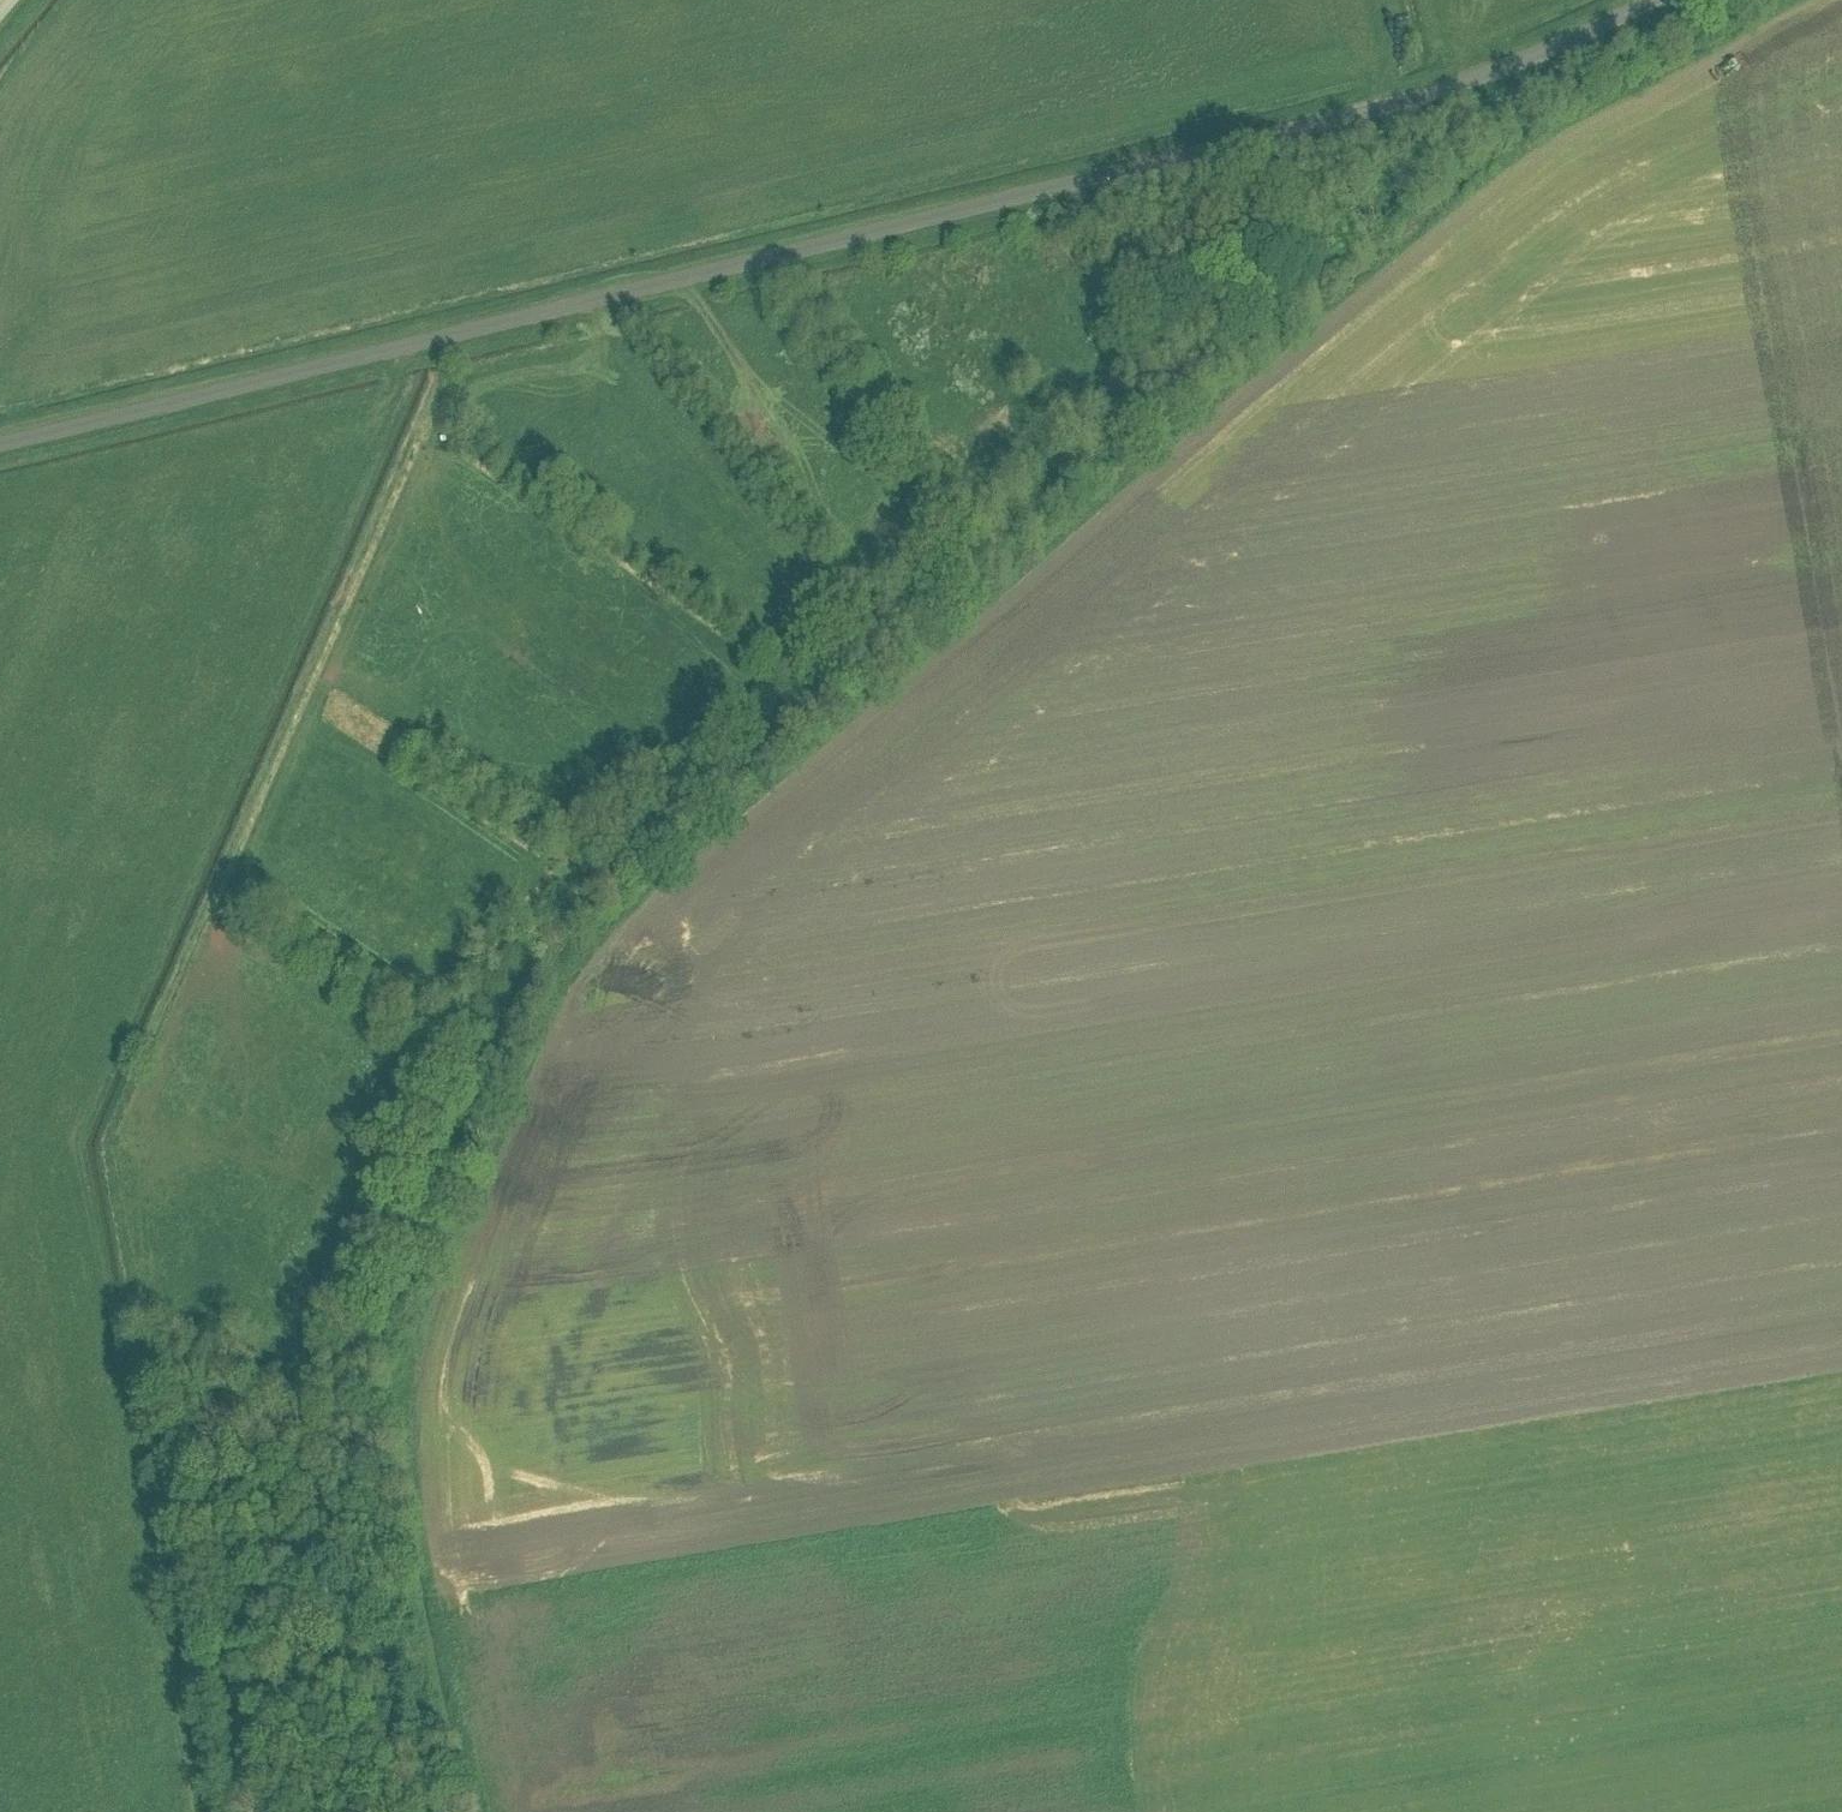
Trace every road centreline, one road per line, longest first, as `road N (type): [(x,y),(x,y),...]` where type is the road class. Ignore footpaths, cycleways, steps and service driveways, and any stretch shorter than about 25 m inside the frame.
road 1 (unclassified): [(0,442),(1301,128),(1508,67),(1644,0)]

